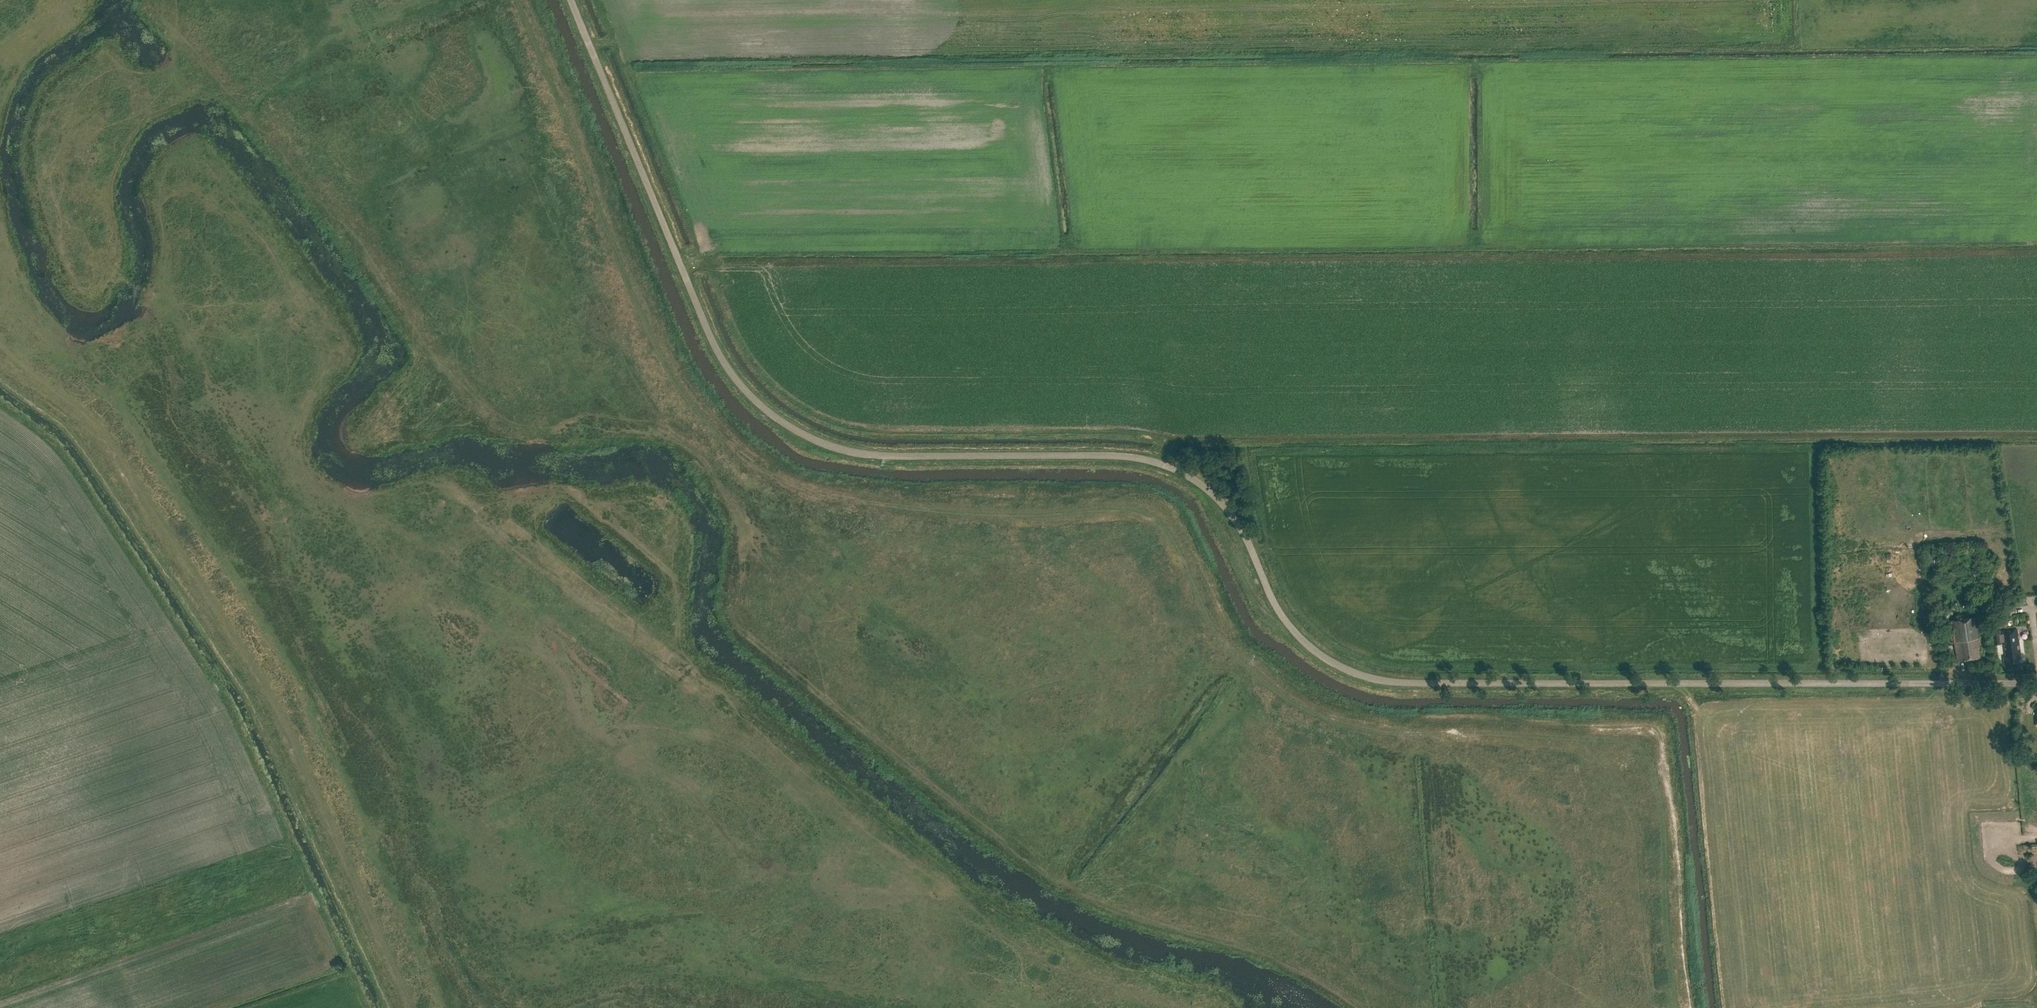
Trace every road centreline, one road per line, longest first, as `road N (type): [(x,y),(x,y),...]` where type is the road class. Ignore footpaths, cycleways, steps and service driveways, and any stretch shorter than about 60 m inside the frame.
road 1 (unclassified): [(2036,683),(1399,682),(1352,673),(1310,648),(1279,612),(1235,519),(1212,493),(1151,461),(883,456),(816,441),(772,416),(725,365),(570,0)]

